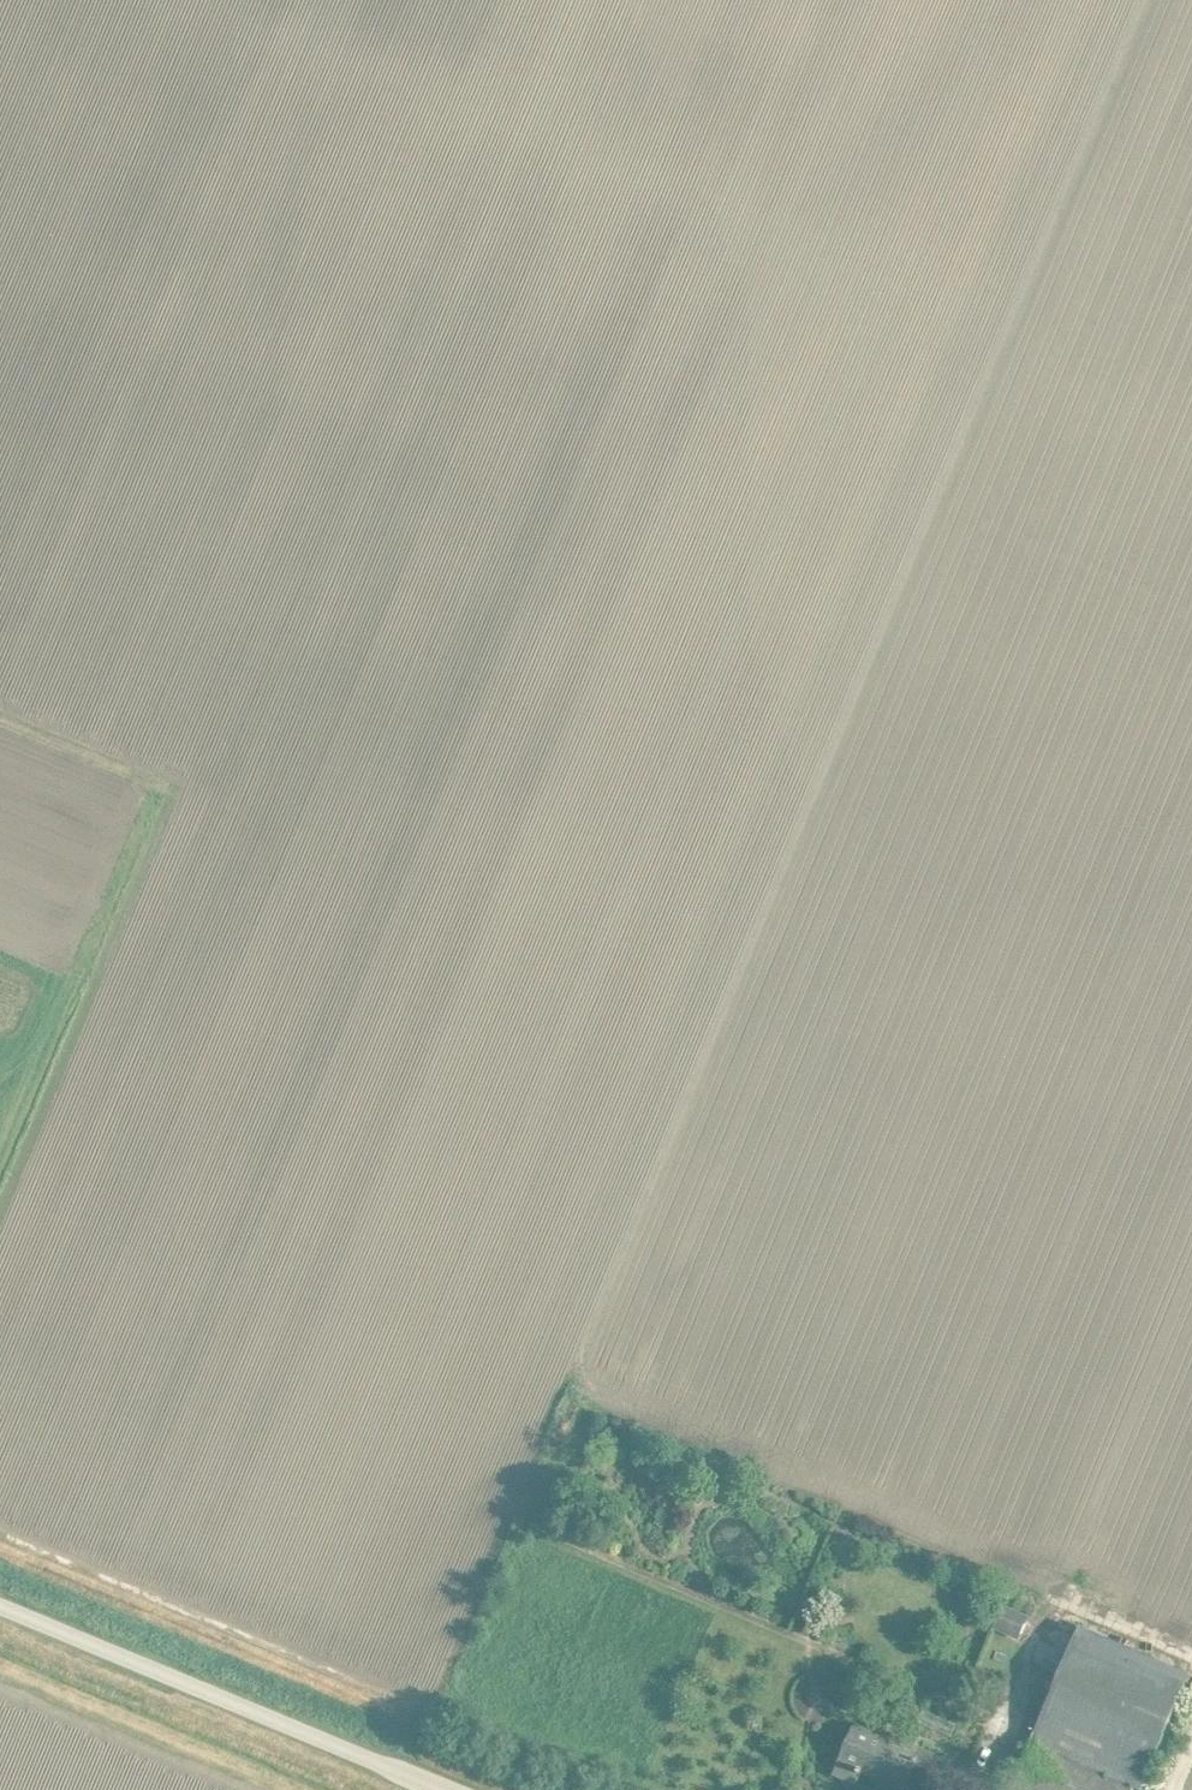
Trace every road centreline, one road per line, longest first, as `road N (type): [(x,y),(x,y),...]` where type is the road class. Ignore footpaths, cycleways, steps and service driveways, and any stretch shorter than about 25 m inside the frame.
road 1 (unclassified): [(432,1789),(0,1618)]

